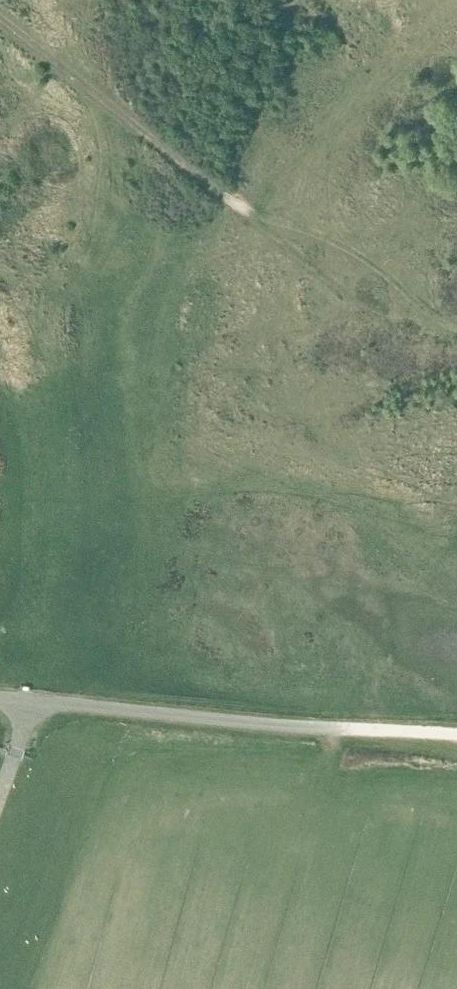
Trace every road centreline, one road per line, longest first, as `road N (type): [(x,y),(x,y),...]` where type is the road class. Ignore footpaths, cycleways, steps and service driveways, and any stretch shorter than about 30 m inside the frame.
road 1 (unclassified): [(348,735),(22,707)]

